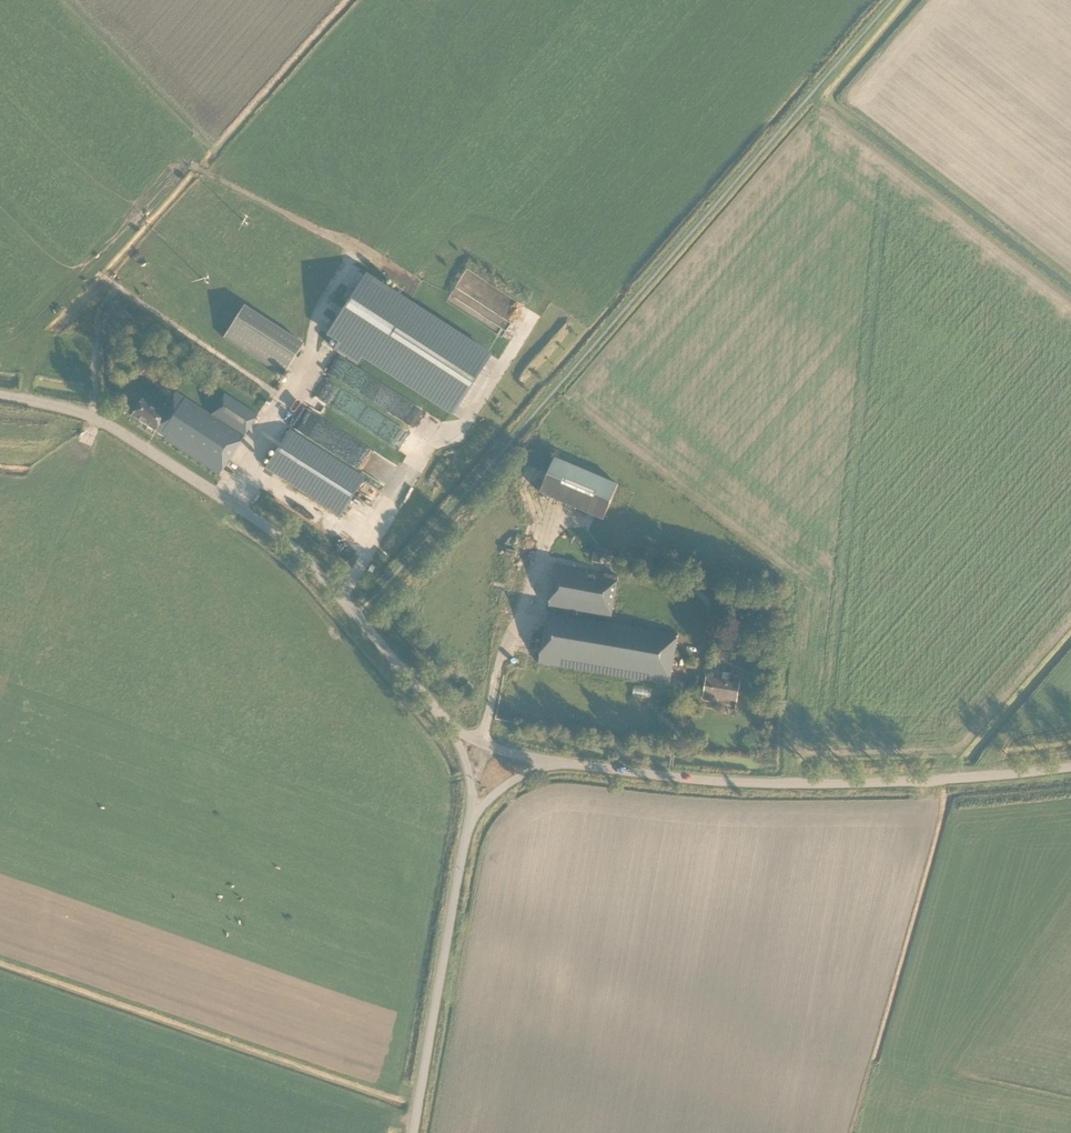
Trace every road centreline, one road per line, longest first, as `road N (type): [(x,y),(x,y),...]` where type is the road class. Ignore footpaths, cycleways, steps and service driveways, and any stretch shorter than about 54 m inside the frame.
road 1 (tertiary): [(447,724),(273,531),(90,416),(0,395)]
road 2 (tertiary): [(1070,768),(933,783),(760,786),(556,761)]
road 3 (tertiary): [(413,1132),(469,824)]

